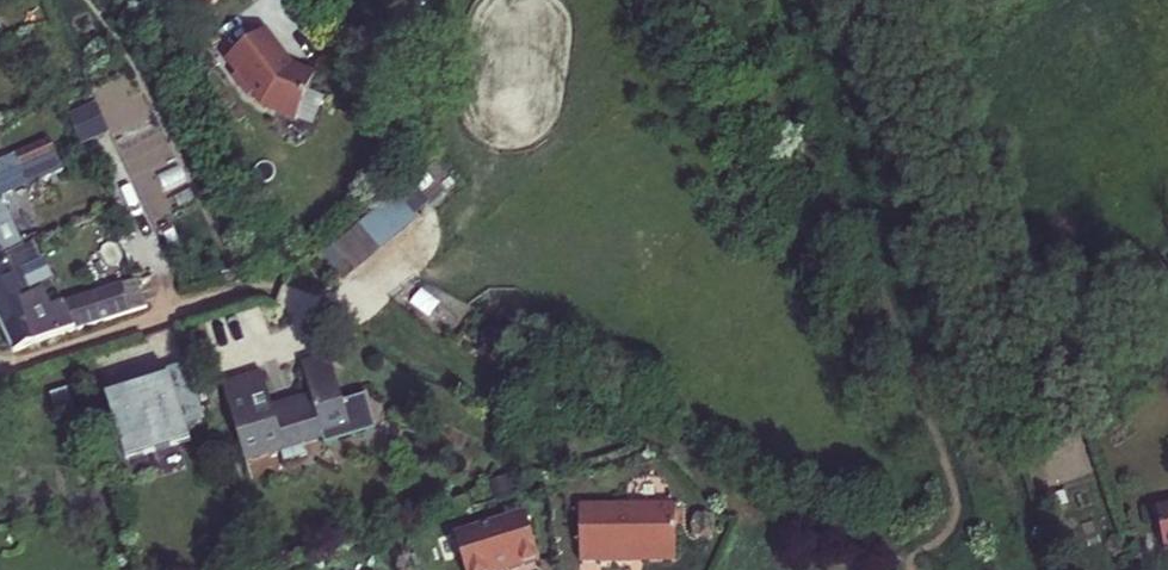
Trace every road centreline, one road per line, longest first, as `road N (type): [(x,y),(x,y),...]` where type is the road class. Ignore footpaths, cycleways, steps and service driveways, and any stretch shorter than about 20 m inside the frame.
road 1 (track): [(905,370),(882,344),(817,208),(671,0)]

